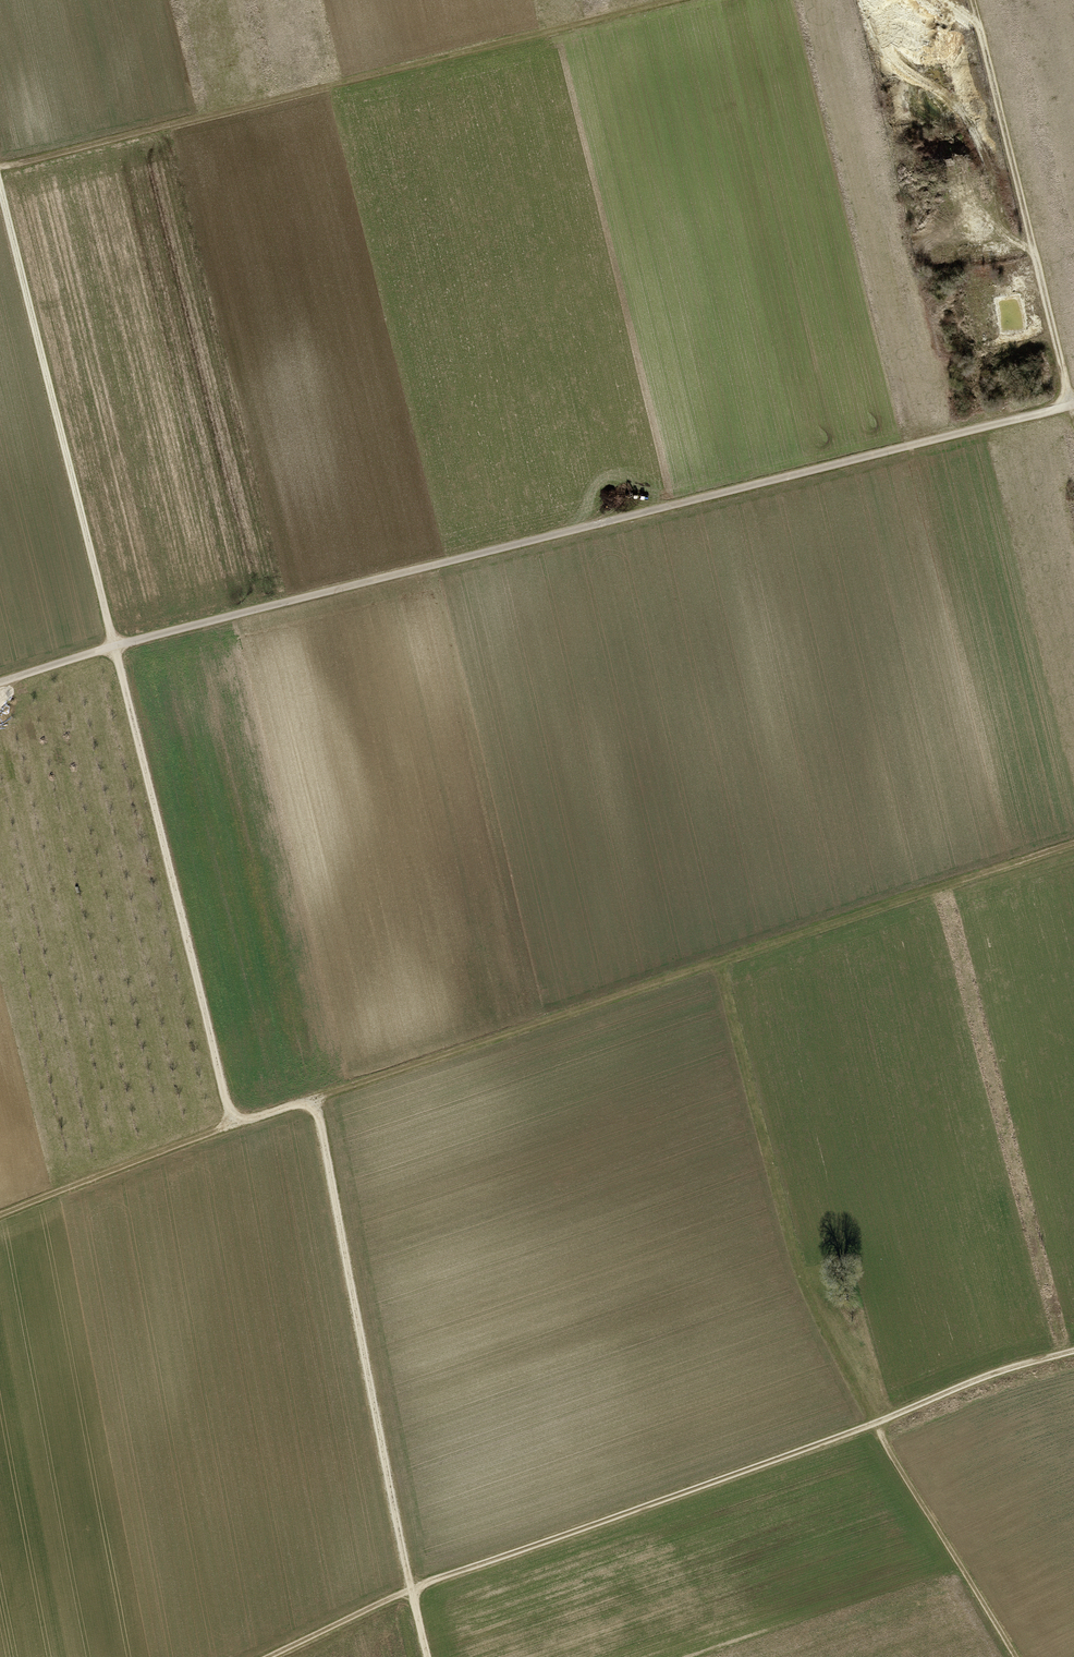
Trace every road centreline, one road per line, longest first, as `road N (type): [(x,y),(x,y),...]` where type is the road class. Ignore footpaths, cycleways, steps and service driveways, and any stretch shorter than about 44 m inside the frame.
road 1 (track): [(114,646),(227,1104),(249,1118),(308,1106),(324,1131),(410,1590),(271,1656)]
road 2 (track): [(0,683),(114,646),(1073,405)]
road 3 (track): [(298,1104),(1073,844)]
road 4 (track): [(428,1656),(410,1590),(1000,1371),(1073,1351)]
road 5 (track): [(0,168),(673,0)]
road 6 (track): [(718,962),(797,1259),(875,1423)]
road 7 (track): [(114,646),(0,187)]
road 8 (track): [(972,0),(1073,416)]
road 9 (track): [(1016,1656),(875,1423)]
road 10 (track): [(239,1116),(0,1215)]

